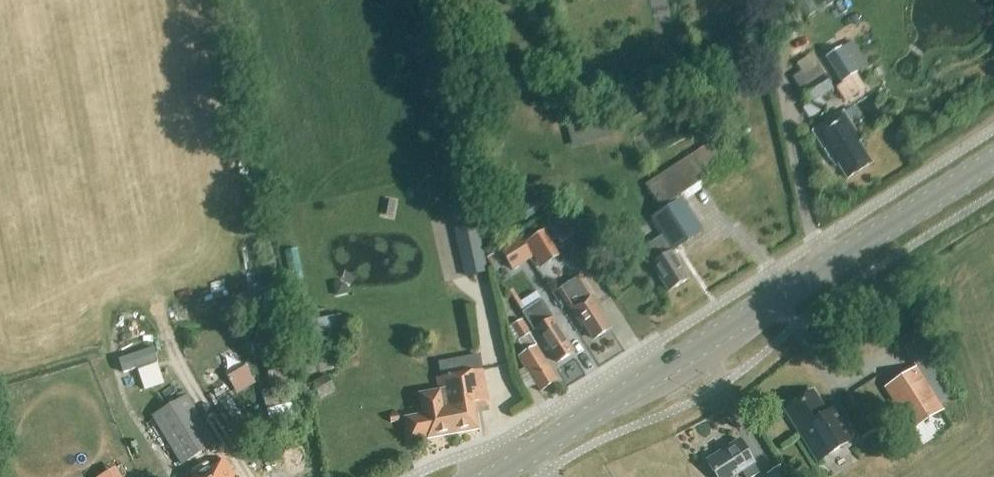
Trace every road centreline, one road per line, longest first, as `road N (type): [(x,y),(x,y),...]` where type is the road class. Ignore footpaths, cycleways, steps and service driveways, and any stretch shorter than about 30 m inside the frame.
road 1 (primary): [(495,476),(993,162)]
road 2 (track): [(832,264),(808,230),(769,0)]

